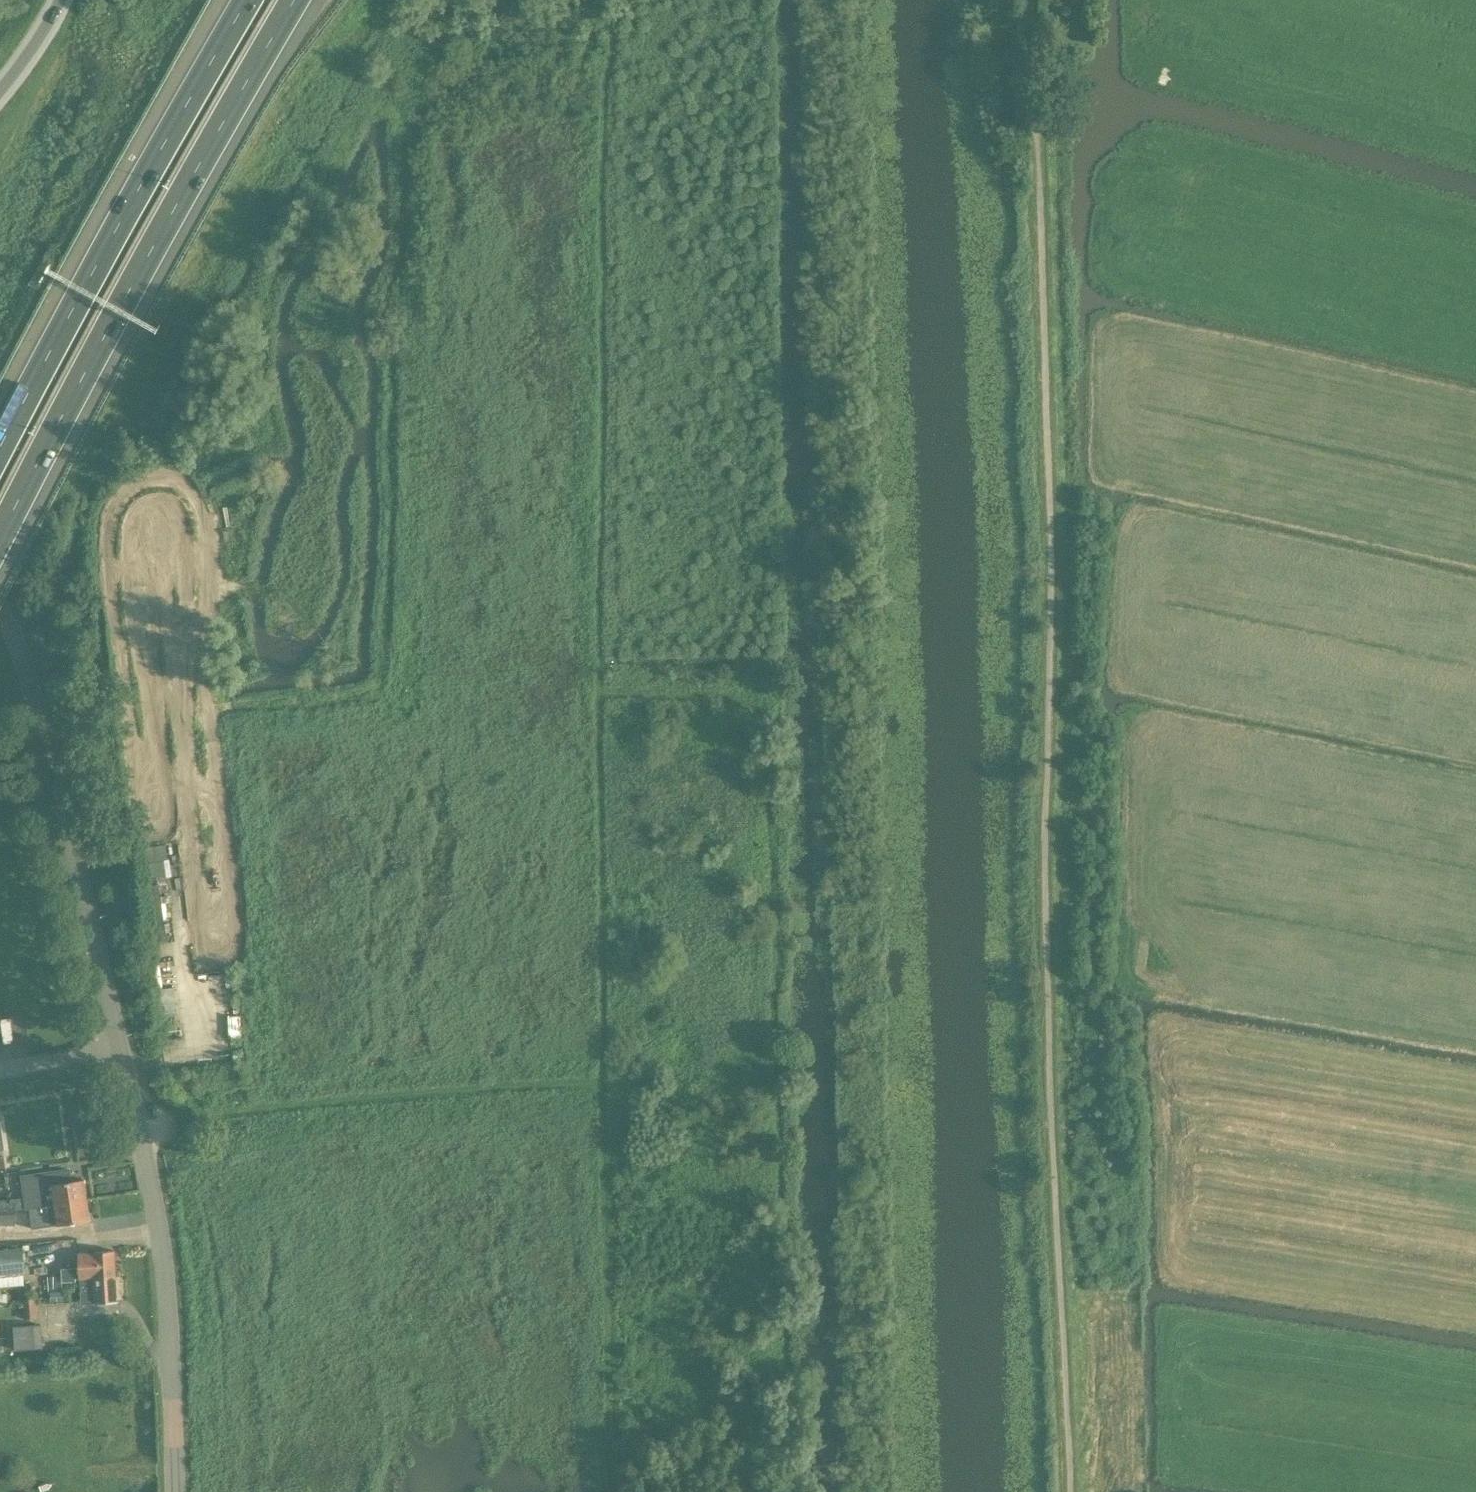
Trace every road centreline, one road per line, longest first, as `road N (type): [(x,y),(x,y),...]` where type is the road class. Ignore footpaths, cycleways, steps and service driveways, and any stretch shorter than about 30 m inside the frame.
road 1 (unclassified): [(177,1491),(153,1193),(42,719),(0,604)]
road 2 (motorway): [(0,536),(152,247),(295,0)]
road 3 (motorway): [(248,0),(0,445)]

